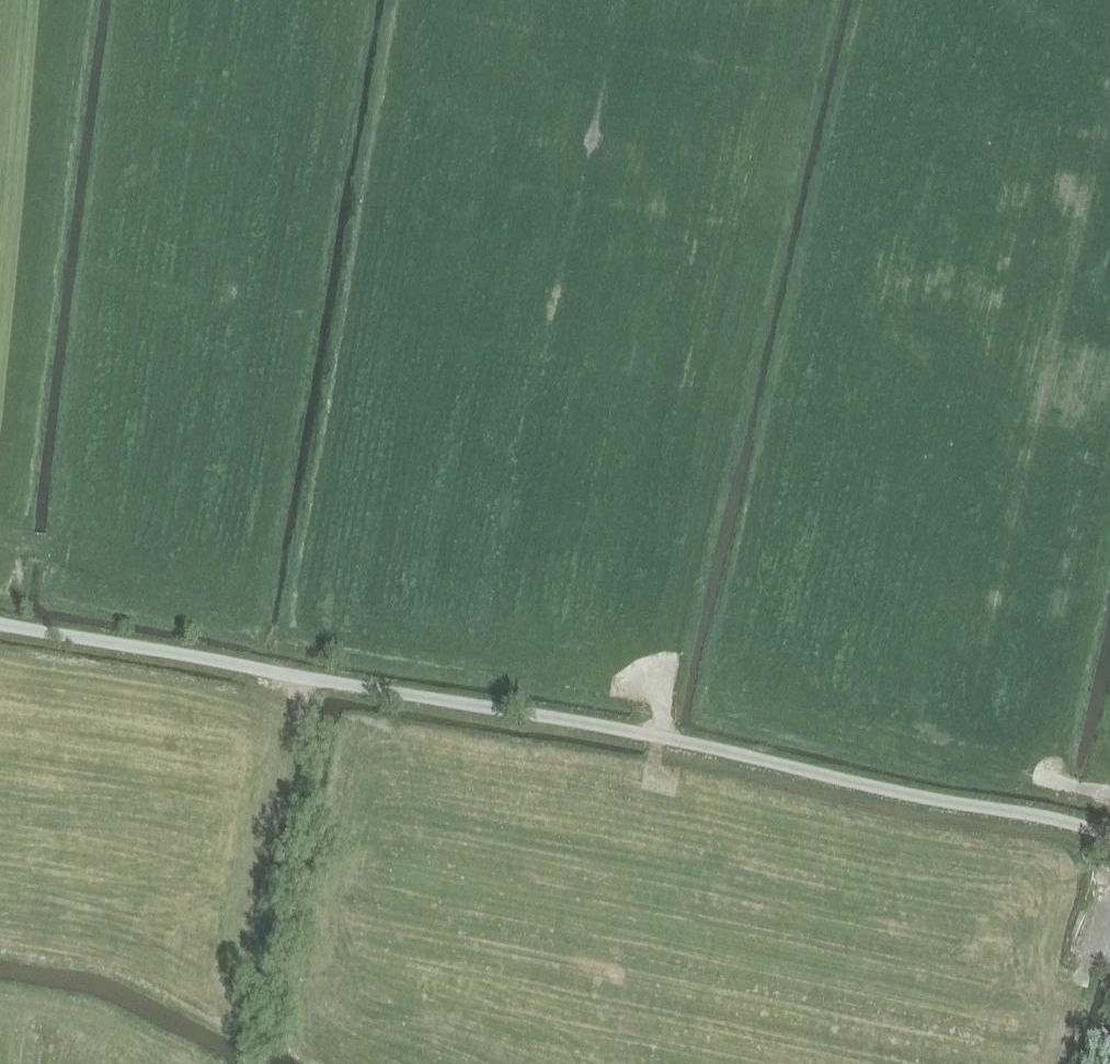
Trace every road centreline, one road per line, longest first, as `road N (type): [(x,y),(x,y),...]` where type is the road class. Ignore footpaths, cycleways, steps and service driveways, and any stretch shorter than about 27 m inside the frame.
road 1 (unclassified): [(1109,836),(743,749),(0,617)]

